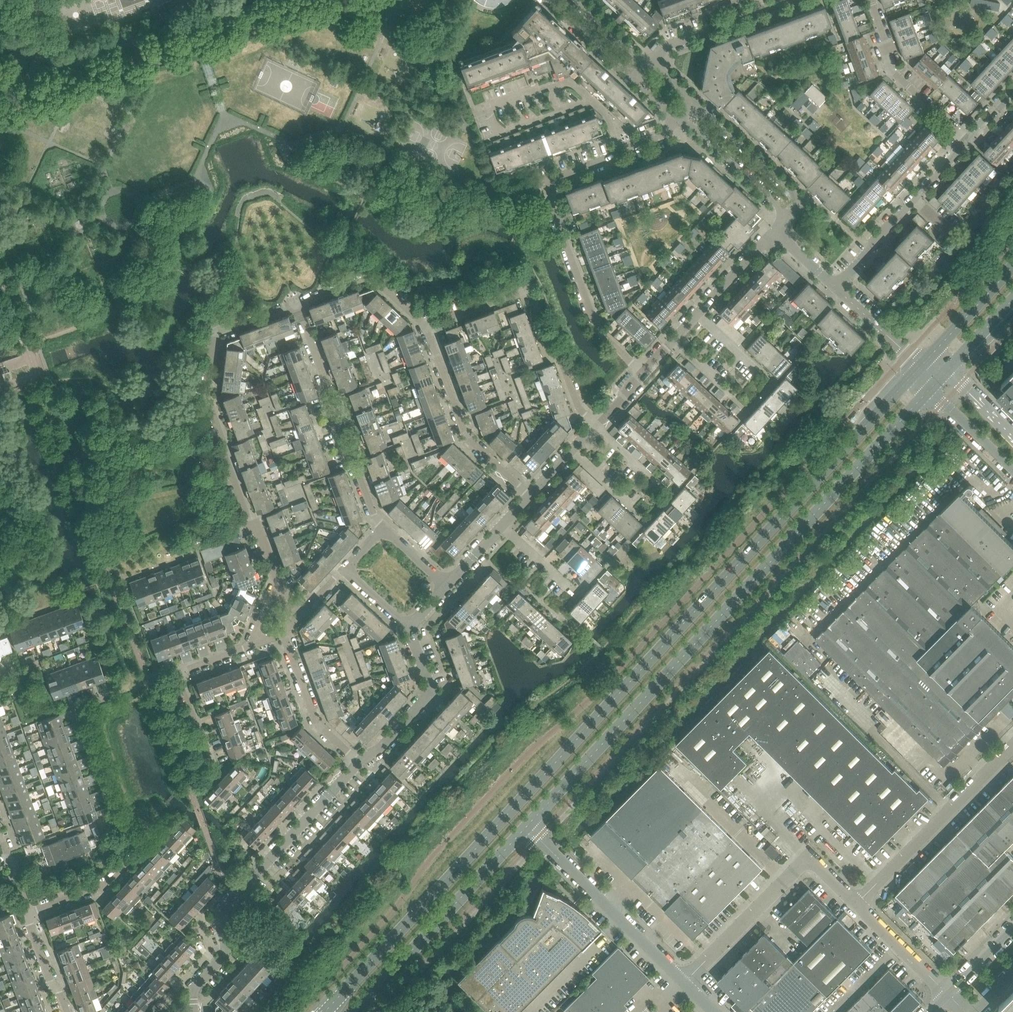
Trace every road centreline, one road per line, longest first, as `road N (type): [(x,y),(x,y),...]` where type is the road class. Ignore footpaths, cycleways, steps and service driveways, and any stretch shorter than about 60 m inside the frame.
road 1 (secondary): [(921,366),(327,1011)]
road 2 (secondary): [(528,828),(931,388)]
road 3 (residential): [(27,915),(104,885),(146,848),(114,813),(84,707),(258,646)]
road 4 (residential): [(642,373),(595,325),(544,184),(678,120)]
road 5 (residential): [(193,1011),(194,987),(225,954),(218,915),(360,762)]
road 6 (residential): [(298,305),(214,332),(206,395),(253,524)]
road 7 (residential): [(424,325),(524,288),(579,411),(596,426)]
road 8 (secondary): [(355,1011),(528,828)]
road 9 (residential): [(858,906),(809,858),(686,982)]
road 10 (residential): [(386,530),(298,305)]
road 11 (residential): [(686,982),(528,828)]
road 12 (residential): [(1012,749),(858,906)]
road 13 (residential): [(531,494),(465,433),(424,325)]
road 14 (residential): [(836,288),(969,140)]
road 15 (residential): [(642,373),(776,229)]
road 16 (residential): [(969,140),(891,68),(868,0)]
road 17 (residential): [(360,762),(430,694),(412,626)]
road 18 (residential): [(784,214),(799,198),(697,99)]
road 19 (residential): [(360,762),(315,721),(285,636)]
road 20 (residential): [(424,325),(369,278),(298,305)]
road 21 (residential): [(678,120),(784,214)]
road 22 (secondary): [(1012,265),(921,366)]
road 23 (residential): [(950,996),(858,906)]
road 24 (residential): [(447,583),(531,494)]

